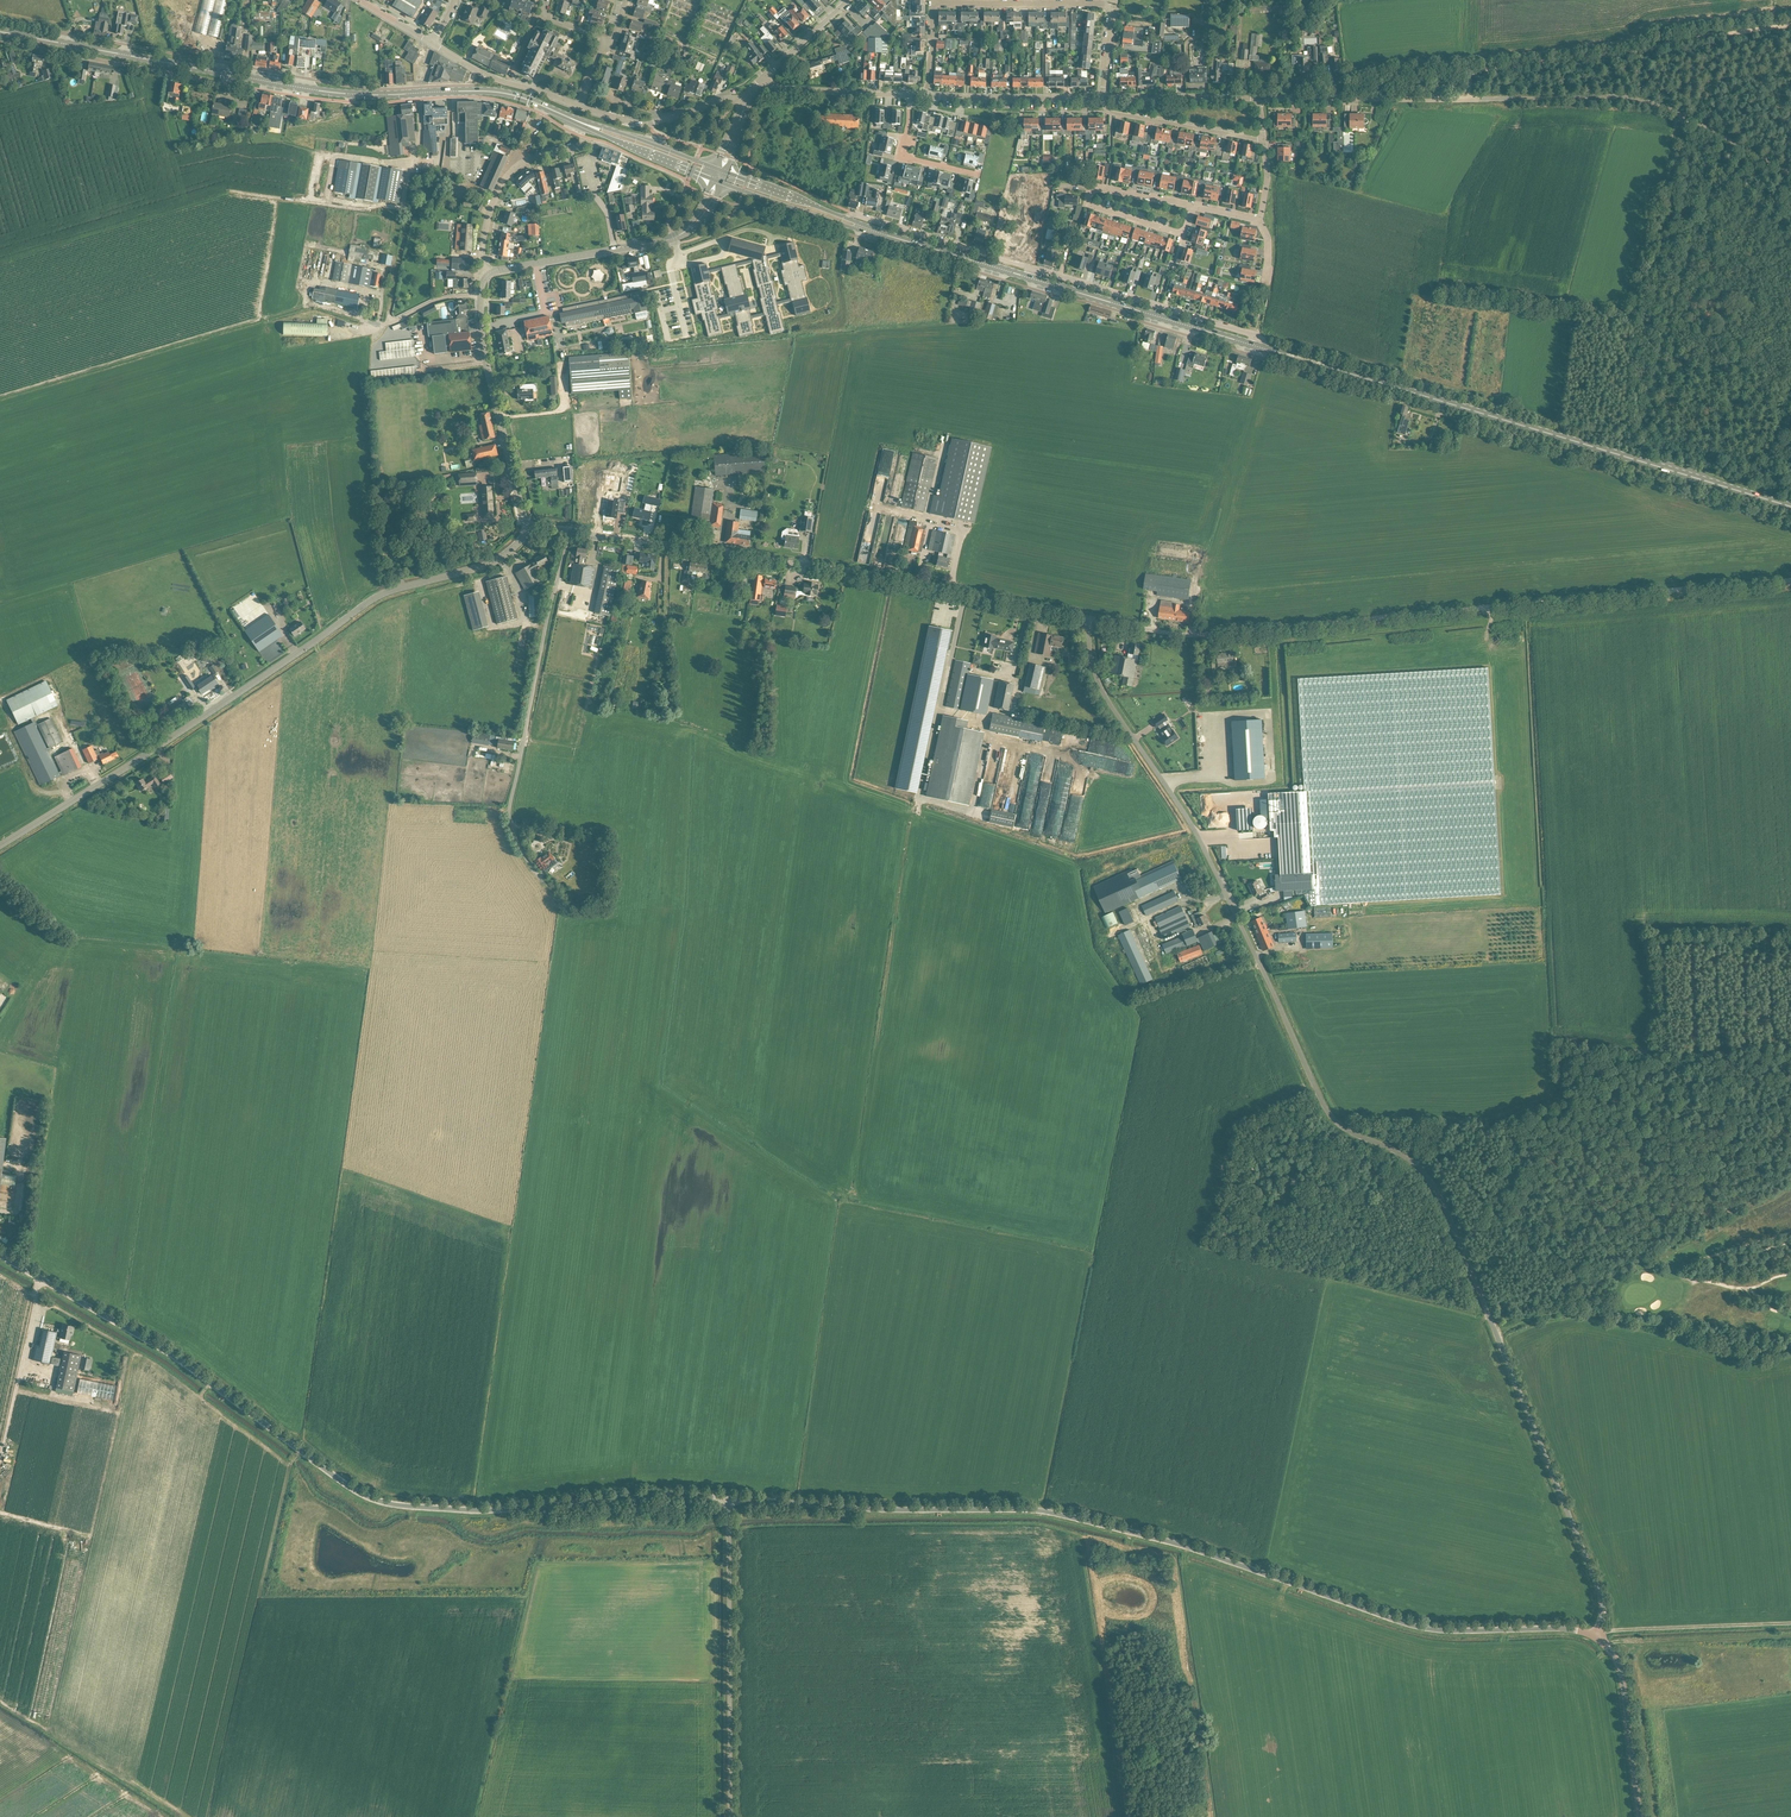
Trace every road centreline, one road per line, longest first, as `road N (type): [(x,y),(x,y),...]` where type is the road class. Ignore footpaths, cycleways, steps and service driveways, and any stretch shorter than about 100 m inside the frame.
road 1 (unclassified): [(1600,1625),(1599,1591),(1444,1204),(1413,1163),(1344,1129),(1325,1107),(1200,840),(1100,686),(1091,619)]
road 2 (unclassified): [(1588,1634),(1416,1626),(1197,1550),(1049,1511),(729,1498)]
road 3 (unclassified): [(729,1498),(667,1495),(482,1510),(373,1499),(170,1354),(0,1255)]
road 4 (tertiary): [(0,846),(374,598),(485,566),(513,548),(527,526)]
road 5 (track): [(1235,631),(1790,580)]
road 6 (unclassified): [(1790,170),(1690,115),(1609,97),(1260,99)]
road 7 (unclassified): [(1091,619),(879,575),(569,531)]
road 8 (primary): [(1790,507),(1338,370)]
road 9 (unclassified): [(564,910),(521,850),(509,811),(569,531)]
road 10 (unclassified): [(731,1816),(729,1498)]
road 11 (primary): [(529,100),(485,91),(348,94),(232,76)]
road 12 (tertiary): [(527,526),(485,354),(486,277)]
road 13 (residential): [(1257,346),(1255,335),(1033,269)]
road 14 (primary): [(1257,346),(1029,278)]
road 15 (primary): [(529,100),(712,180)]
road 16 (primary): [(716,168),(529,100)]
road 17 (residential): [(1033,269),(847,218)]
road 18 (unclassified): [(1640,1816),(1621,1673),(1601,1641)]
road 19 (residential): [(933,3),(1114,4)]
road 20 (unclassified): [(1103,99),(928,97)]
road 21 (track): [(673,719),(670,545)]
road 22 (residential): [(1264,140),(1110,112),(1103,99)]
road 23 (primary): [(1029,278),(871,231)]
road 24 (unclassified): [(432,43),(484,75),(578,106)]
road 25 (unclassified): [(1260,99),(1103,99)]
road 26 (primary): [(722,184),(871,231)]
road 27 (residential): [(226,84),(73,55)]
road 28 (unclassified): [(910,96),(779,89),(765,77)]
road 29 (unclassified): [(1235,631),(1186,635),(1091,619)]
road 30 (residential): [(1192,206),(1177,231),(1091,203),(1094,191),(1106,190)]
road 31 (residential): [(910,96),(904,153),(980,174)]
road 32 (tertiary): [(486,277),(616,249)]
road 33 (primary): [(847,218),(726,172)]
road 34 (primary): [(110,54),(232,76)]
road 35 (residential): [(486,277),(491,209),(521,163)]

